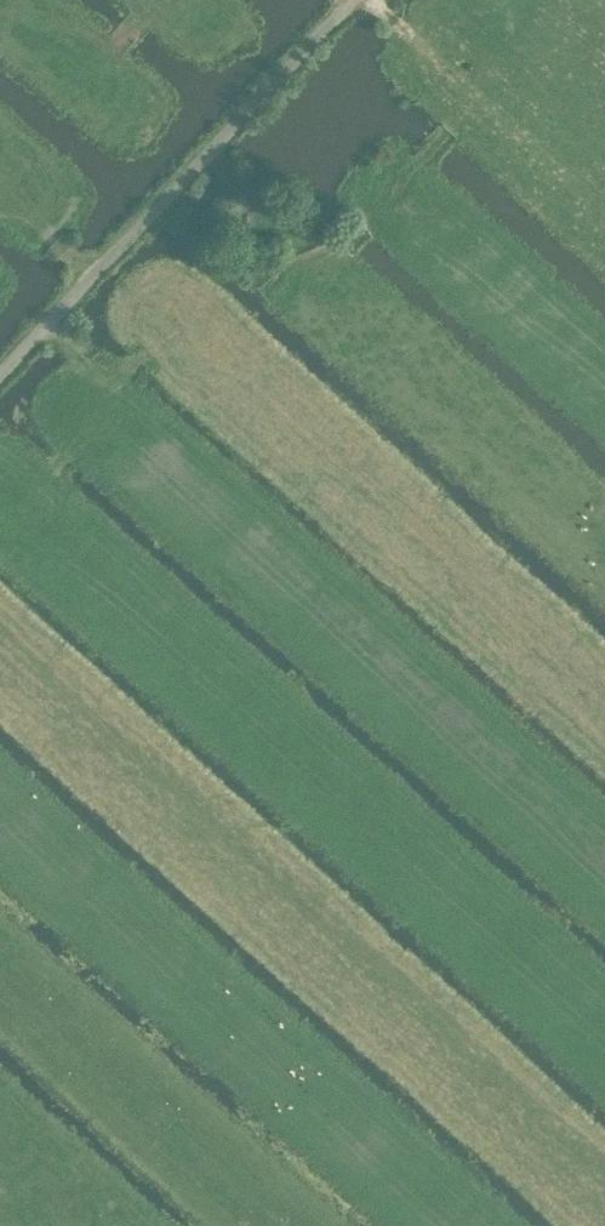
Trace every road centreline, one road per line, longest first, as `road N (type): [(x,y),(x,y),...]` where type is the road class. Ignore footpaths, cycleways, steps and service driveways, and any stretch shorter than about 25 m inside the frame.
road 1 (unclassified): [(0,372),(354,0)]
road 2 (track): [(478,95),(372,0)]
road 3 (track): [(214,149),(308,248)]

